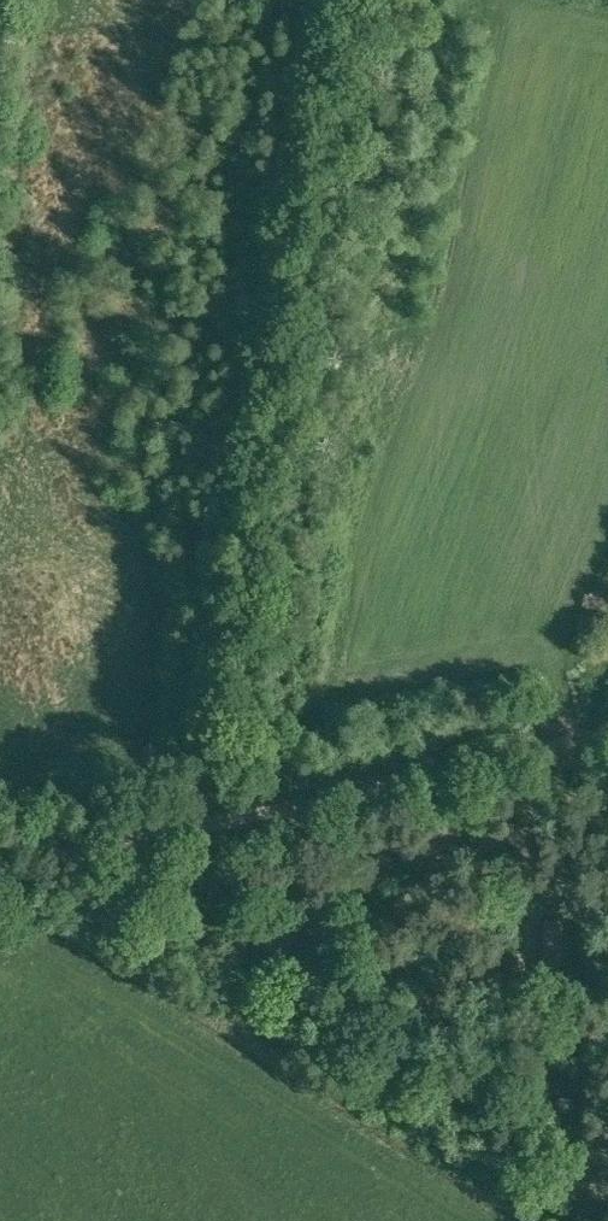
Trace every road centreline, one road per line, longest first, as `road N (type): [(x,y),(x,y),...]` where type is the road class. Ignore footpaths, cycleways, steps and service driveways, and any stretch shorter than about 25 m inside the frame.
road 1 (unclassified): [(0,868),(607,737)]

